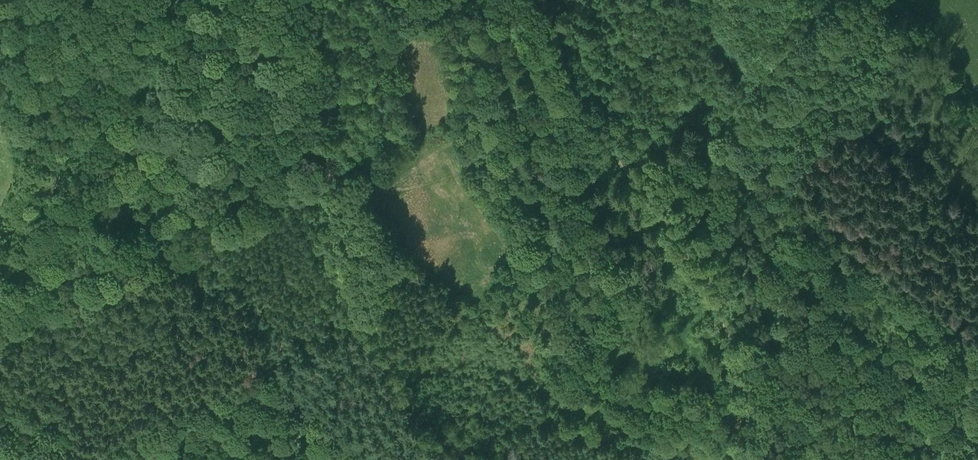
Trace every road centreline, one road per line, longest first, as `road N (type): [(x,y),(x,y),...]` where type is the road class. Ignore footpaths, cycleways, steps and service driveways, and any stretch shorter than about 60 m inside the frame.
road 1 (track): [(462,459),(490,436),(550,418),(577,388),(598,343),(599,301),(586,274),(504,175),(486,136),(488,85),(527,0)]
road 2 (track): [(735,459),(731,342),(622,161)]
road 3 (track): [(78,0),(54,64),(49,192),(0,308)]
road 4 (track): [(458,459),(364,322),(336,246),(329,176)]
road 5 (track): [(704,152),(846,0)]
road 6 (track): [(622,161),(587,112),(534,0)]
road 7 (track): [(329,176),(330,101),(315,0)]
road 8 (track): [(876,0),(977,131)]

